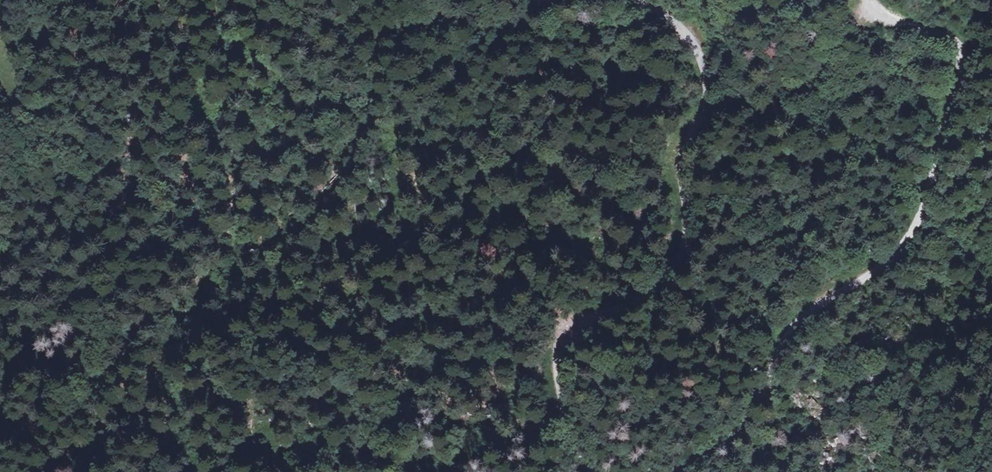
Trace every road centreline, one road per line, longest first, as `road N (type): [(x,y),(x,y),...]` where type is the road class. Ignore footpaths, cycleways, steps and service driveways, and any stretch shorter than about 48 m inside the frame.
road 1 (unclassified): [(684,471),(736,427),(825,297),(878,259),(921,210),(964,63),(958,41),(875,12),(870,0)]
road 2 (unclassified): [(634,0),(680,28),(700,59),(704,94),(677,180),(682,266),(673,284),(635,312),(587,319),(555,364),(564,424),(600,471)]

